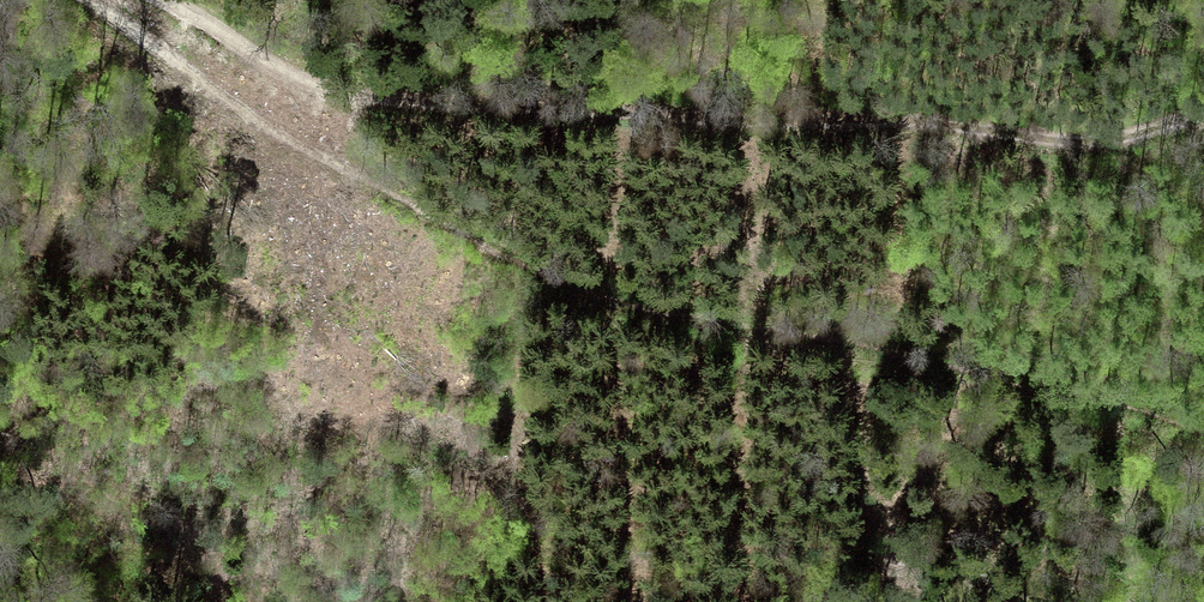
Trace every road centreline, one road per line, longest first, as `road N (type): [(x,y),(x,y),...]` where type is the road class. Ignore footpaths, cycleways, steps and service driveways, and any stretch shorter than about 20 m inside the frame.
road 1 (track): [(86,0),(346,176),(540,270),(791,346),(952,370),(1203,434)]
road 2 (track): [(1203,112),(1126,141),(1075,145),(910,125),(558,116),(320,91),(146,0)]

